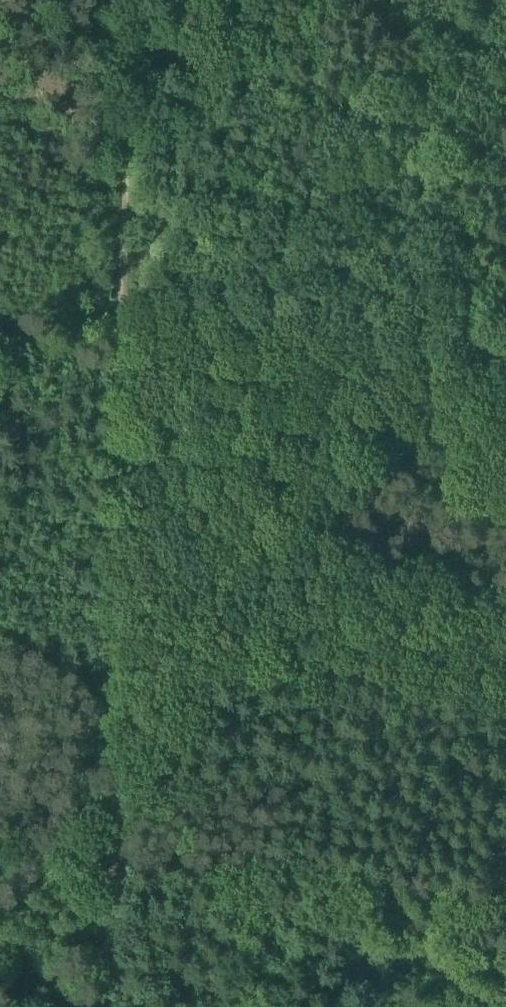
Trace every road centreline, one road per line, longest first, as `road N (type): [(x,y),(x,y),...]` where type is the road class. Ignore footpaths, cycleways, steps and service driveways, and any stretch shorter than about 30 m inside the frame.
road 1 (track): [(138,0),(104,661)]
road 2 (track): [(137,68),(505,161)]
road 3 (track): [(104,661),(97,1006)]

